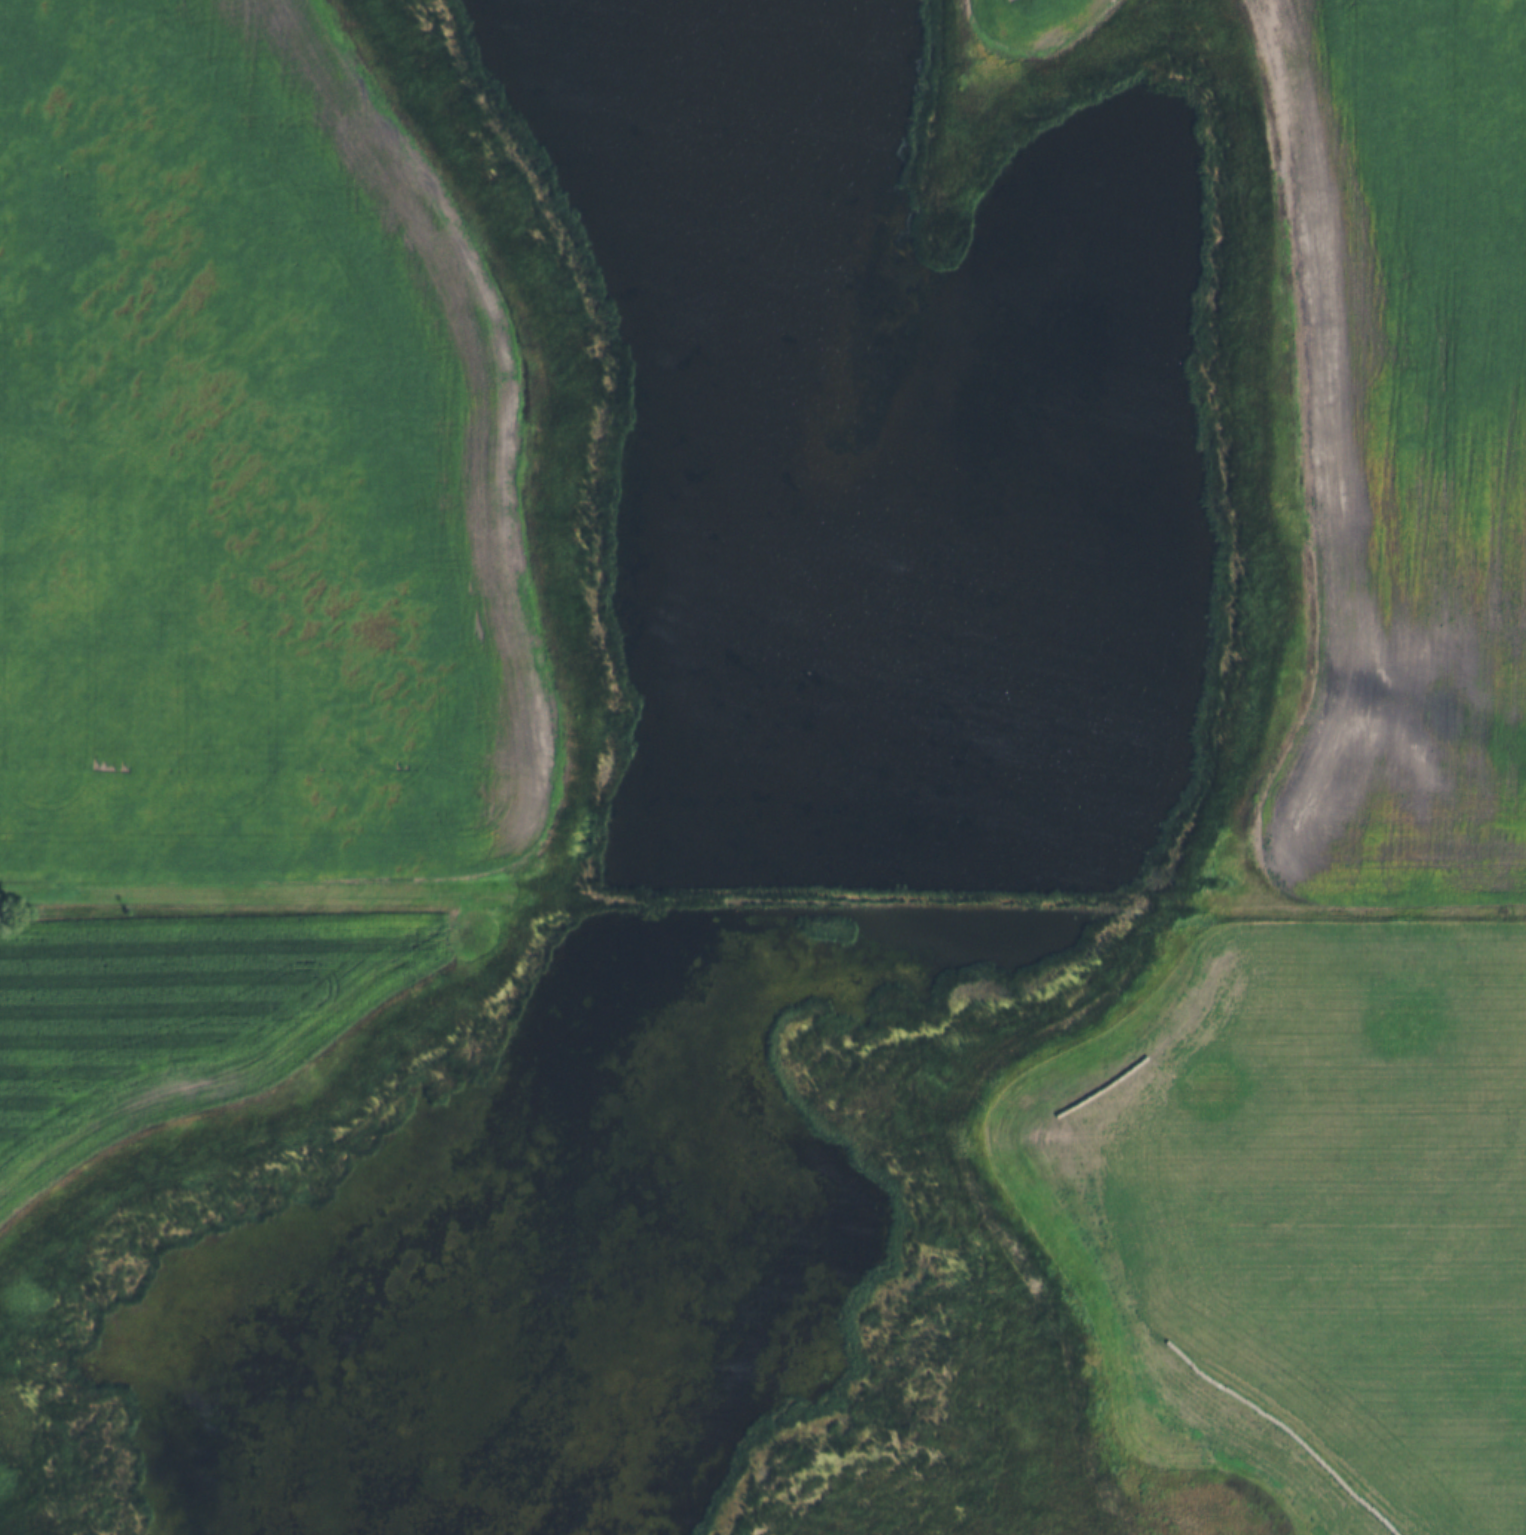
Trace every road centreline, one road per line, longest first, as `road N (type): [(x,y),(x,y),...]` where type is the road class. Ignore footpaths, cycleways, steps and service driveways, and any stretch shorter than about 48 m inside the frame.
road 1 (track): [(0,882),(1525,893)]

